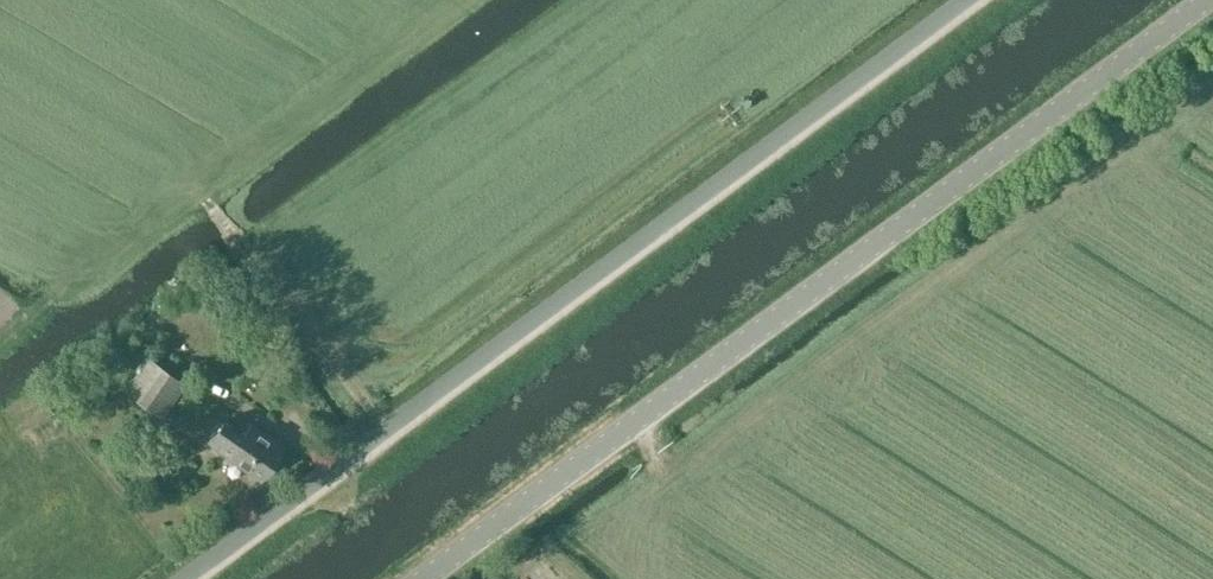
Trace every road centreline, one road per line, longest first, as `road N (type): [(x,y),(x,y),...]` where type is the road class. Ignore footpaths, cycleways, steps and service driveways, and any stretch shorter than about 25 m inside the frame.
road 1 (unclassified): [(183,578),(971,0)]
road 2 (tertiary): [(420,578),(1207,0)]
road 3 (track): [(196,192),(382,428)]

